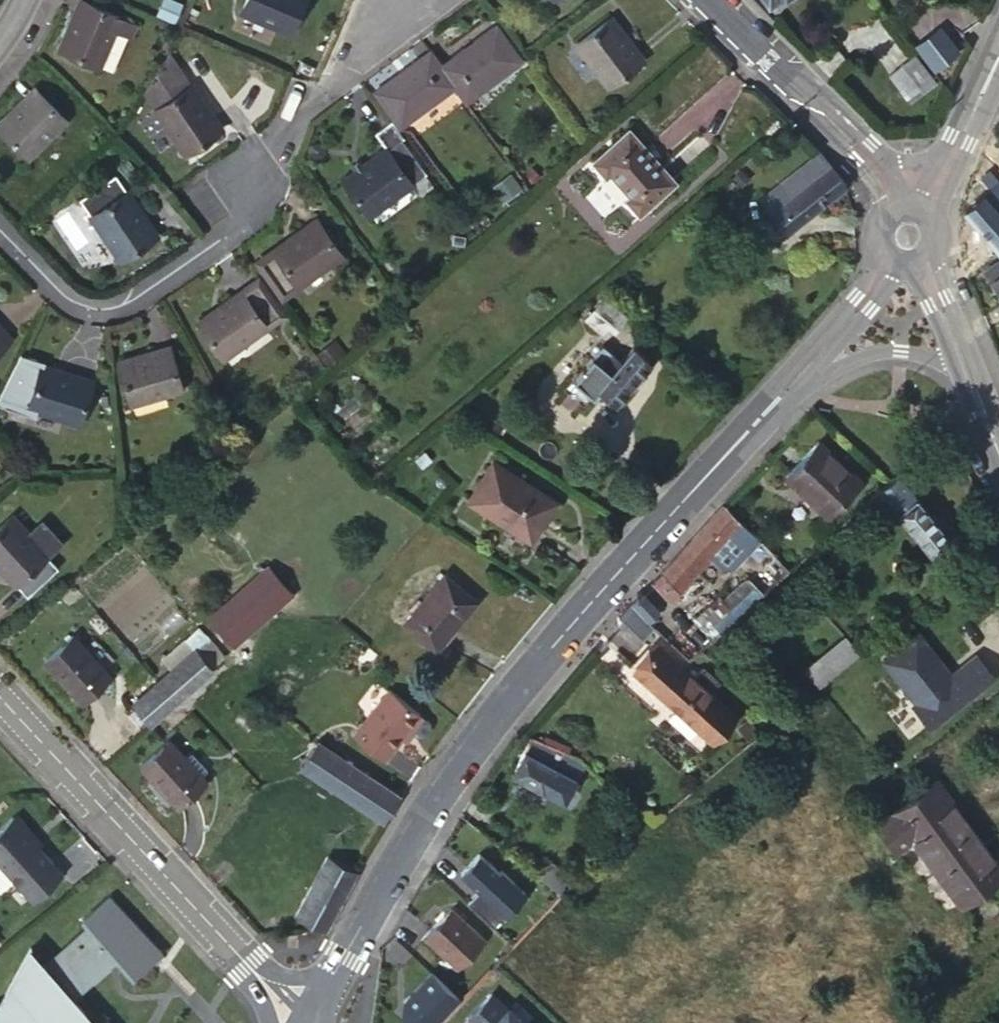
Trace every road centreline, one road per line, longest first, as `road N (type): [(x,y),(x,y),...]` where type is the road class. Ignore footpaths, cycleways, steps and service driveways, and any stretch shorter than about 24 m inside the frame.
road 1 (residential): [(415,832),(532,669),(766,414)]
road 2 (residential): [(225,169),(255,219),(130,303),(84,307),(56,294),(0,236)]
road 3 (residential): [(247,966),(0,700)]
road 4 (residential): [(874,162),(852,130),(797,92),(708,0)]
road 5 (residential): [(766,414),(875,352),(966,365)]
road 6 (residential): [(888,260),(766,414)]
road 7 (residential): [(415,832),(335,974)]

